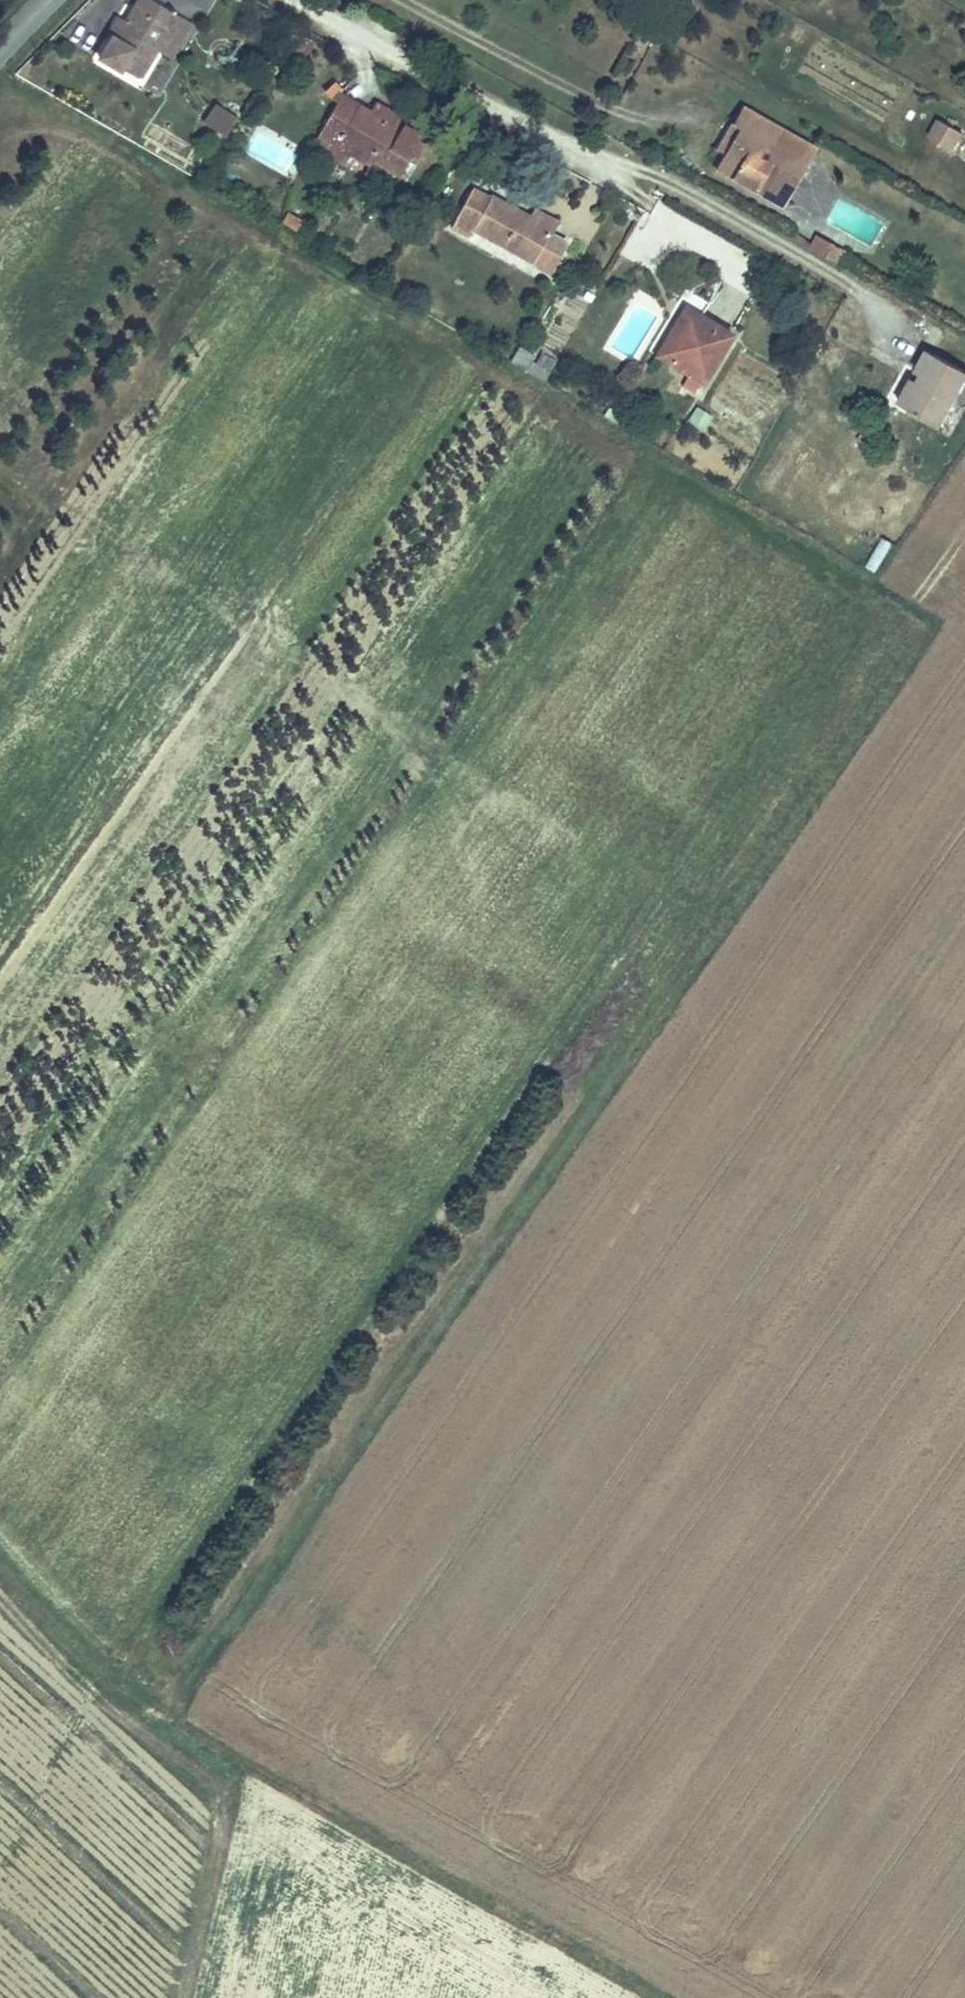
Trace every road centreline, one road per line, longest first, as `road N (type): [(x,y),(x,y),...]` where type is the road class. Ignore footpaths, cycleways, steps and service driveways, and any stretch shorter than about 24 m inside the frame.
road 1 (track): [(176,1997),(218,1836),(215,1786),(189,1753),(113,1702),(92,1643),(0,1539)]

